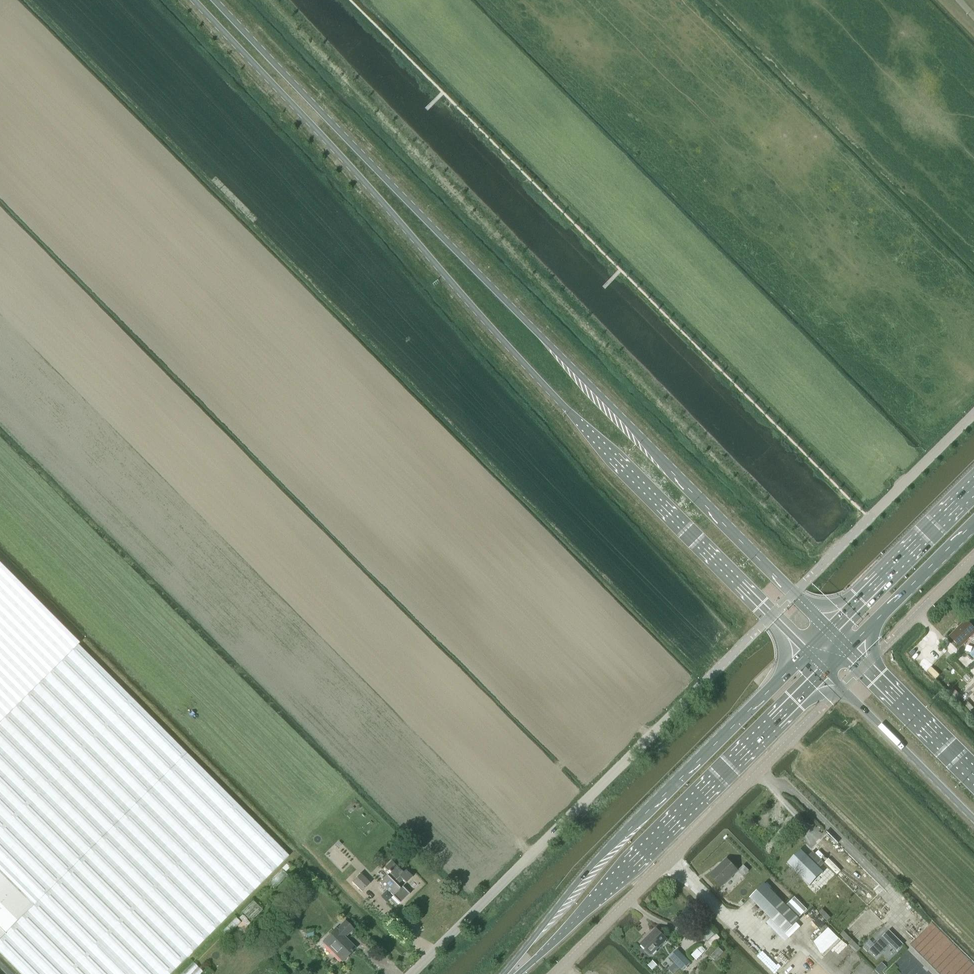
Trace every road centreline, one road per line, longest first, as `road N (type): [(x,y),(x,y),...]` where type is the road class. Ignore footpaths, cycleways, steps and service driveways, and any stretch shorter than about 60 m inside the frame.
road 1 (tertiary): [(195,0),(494,331),(771,616)]
road 2 (tertiary): [(793,594),(217,0)]
road 3 (unclassified): [(410,973),(771,616)]
road 4 (secondary): [(807,652),(600,857),(508,973)]
road 5 (secondary): [(514,973),(826,671)]
road 6 (unclassified): [(555,973),(842,688)]
road 7 (unclassified): [(793,594),(973,413)]
road 8 (secondary): [(973,486),(829,631)]
road 9 (secondary): [(842,688),(973,820)]
road 10 (secondary): [(849,649),(973,525)]
road 11 (secondary): [(973,778),(865,665)]
road 12 (unclassified): [(865,665),(973,556)]

